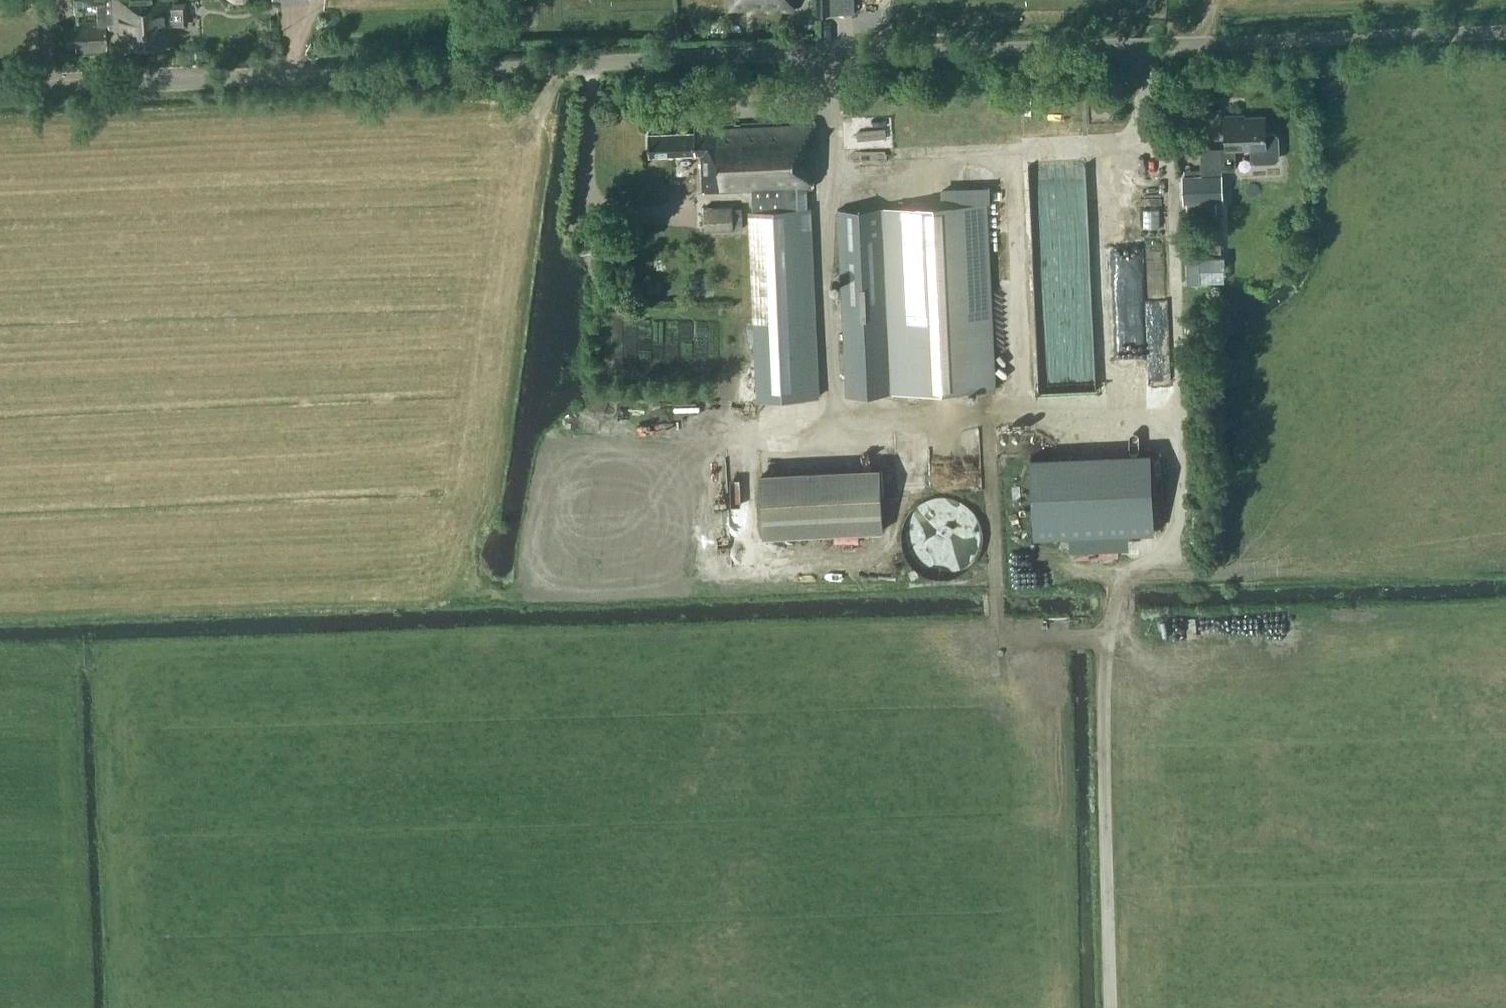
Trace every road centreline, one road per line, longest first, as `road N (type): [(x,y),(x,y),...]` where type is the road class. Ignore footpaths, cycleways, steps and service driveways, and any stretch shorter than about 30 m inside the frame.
road 1 (unclassified): [(0,92),(1505,29)]

